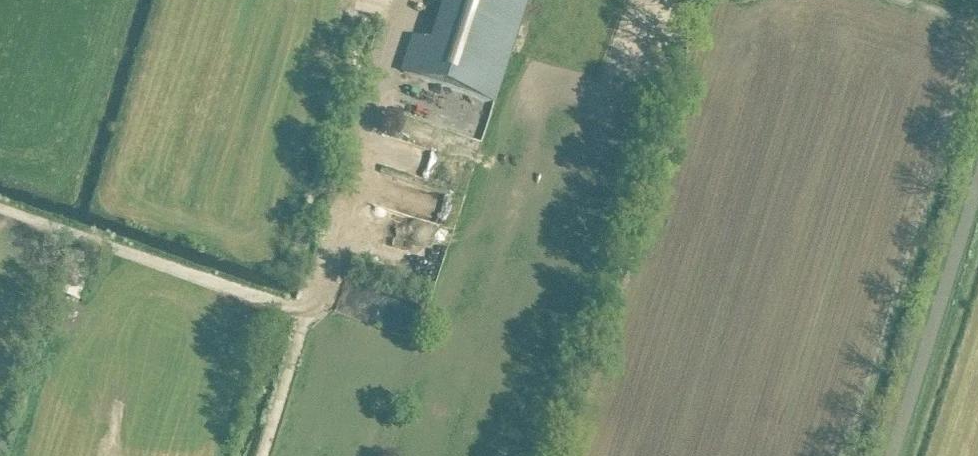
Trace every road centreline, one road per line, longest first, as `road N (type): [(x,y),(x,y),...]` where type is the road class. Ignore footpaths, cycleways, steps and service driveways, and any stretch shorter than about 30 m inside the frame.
road 1 (unclassified): [(893,455),(977,185)]

